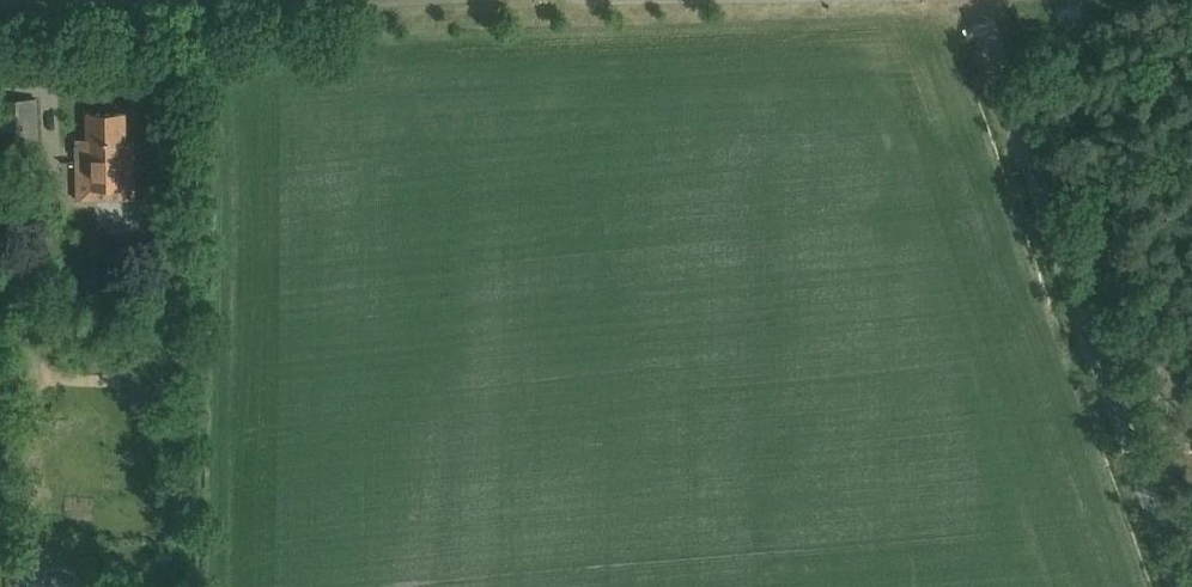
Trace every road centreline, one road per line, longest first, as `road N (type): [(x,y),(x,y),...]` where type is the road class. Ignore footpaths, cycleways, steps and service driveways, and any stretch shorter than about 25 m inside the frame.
road 1 (tertiary): [(1182,586),(973,0)]
road 2 (track): [(0,20),(336,0)]

